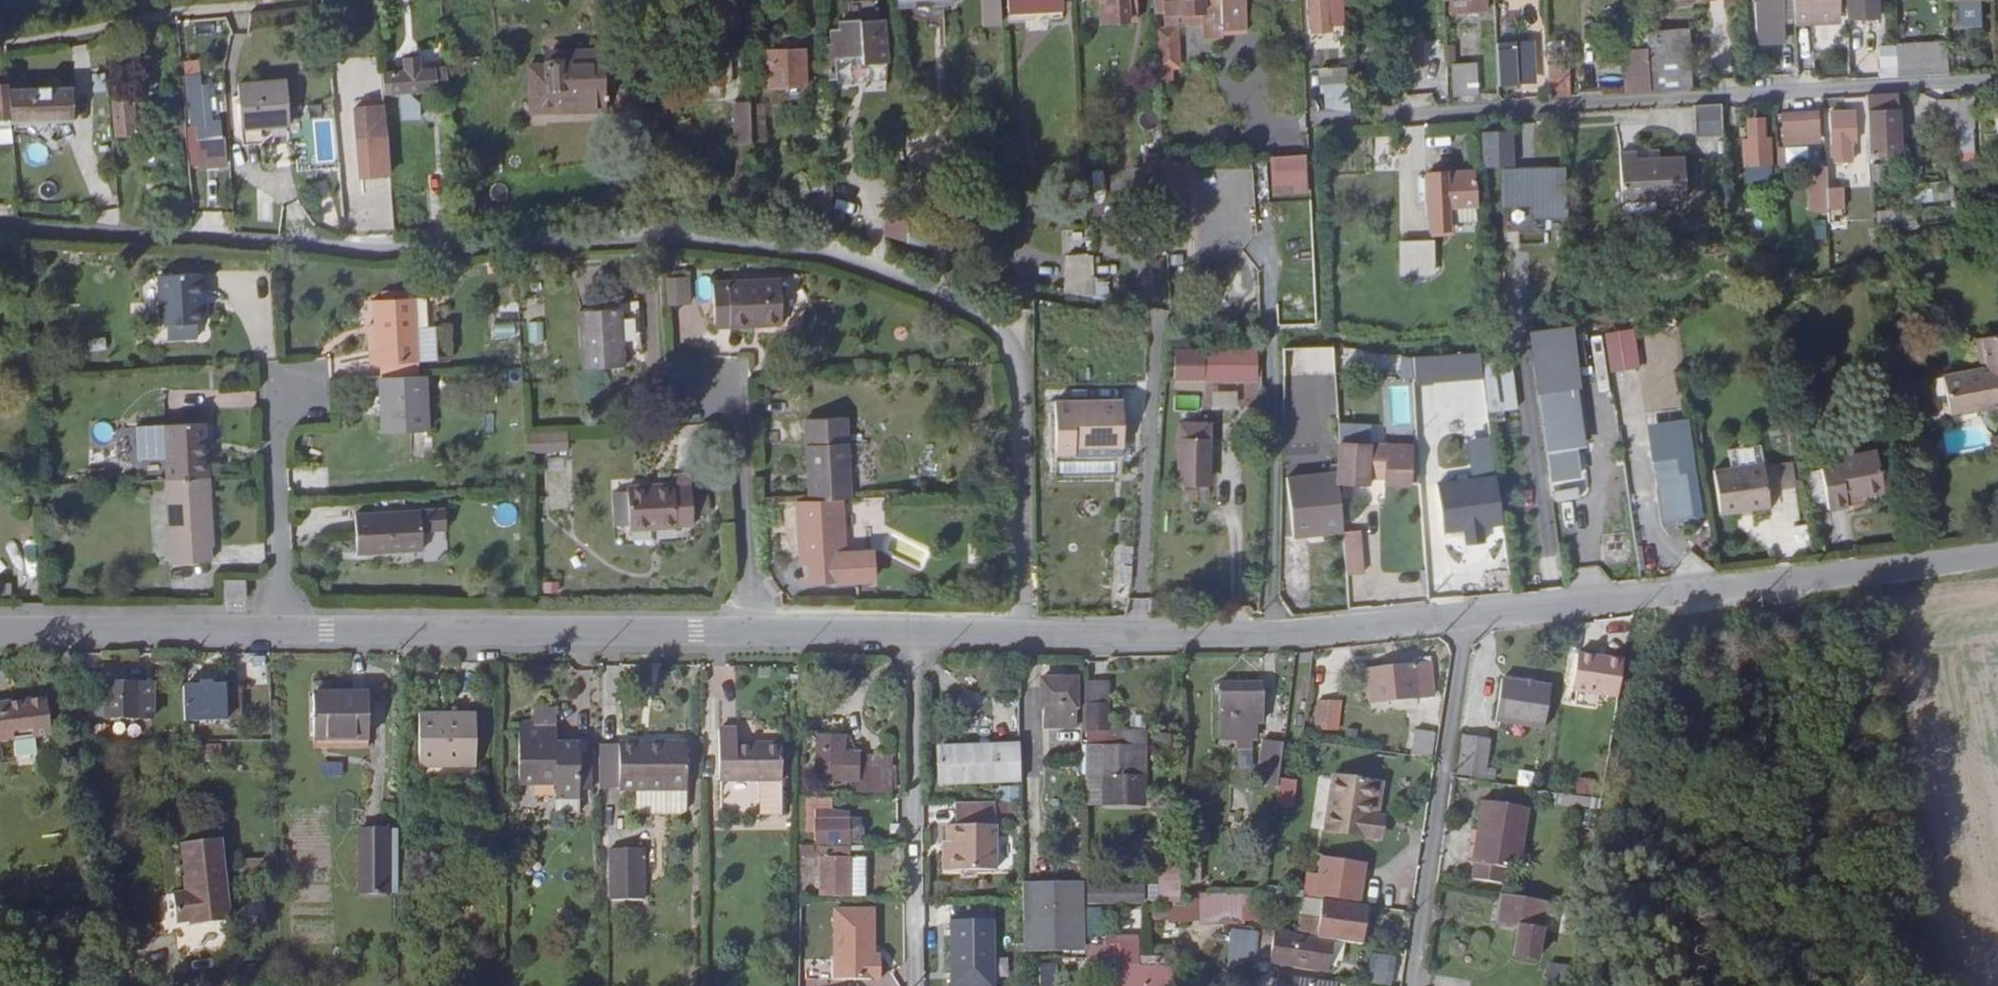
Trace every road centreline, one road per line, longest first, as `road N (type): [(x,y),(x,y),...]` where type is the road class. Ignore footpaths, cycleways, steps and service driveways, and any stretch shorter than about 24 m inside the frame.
road 1 (residential): [(1024,635),(1018,369),(998,330),(930,294),(789,251),(638,240),(405,252),(0,230)]
road 2 (residential): [(1400,107),(1997,75)]
road 3 (unclassified): [(1997,551),(1469,617)]
road 4 (unclassified): [(749,633),(274,632)]
road 5 (unclassified): [(1469,617),(1261,632),(1024,635)]
road 6 (residential): [(1469,617),(1416,985)]
road 7 (residential): [(916,633),(917,985)]
road 8 (residential): [(306,392),(271,392),(274,632)]
road 9 (unclassified): [(274,632),(0,631)]
road 10 (residential): [(730,372),(749,633)]
road 11 (unclassified): [(916,633),(749,633)]

